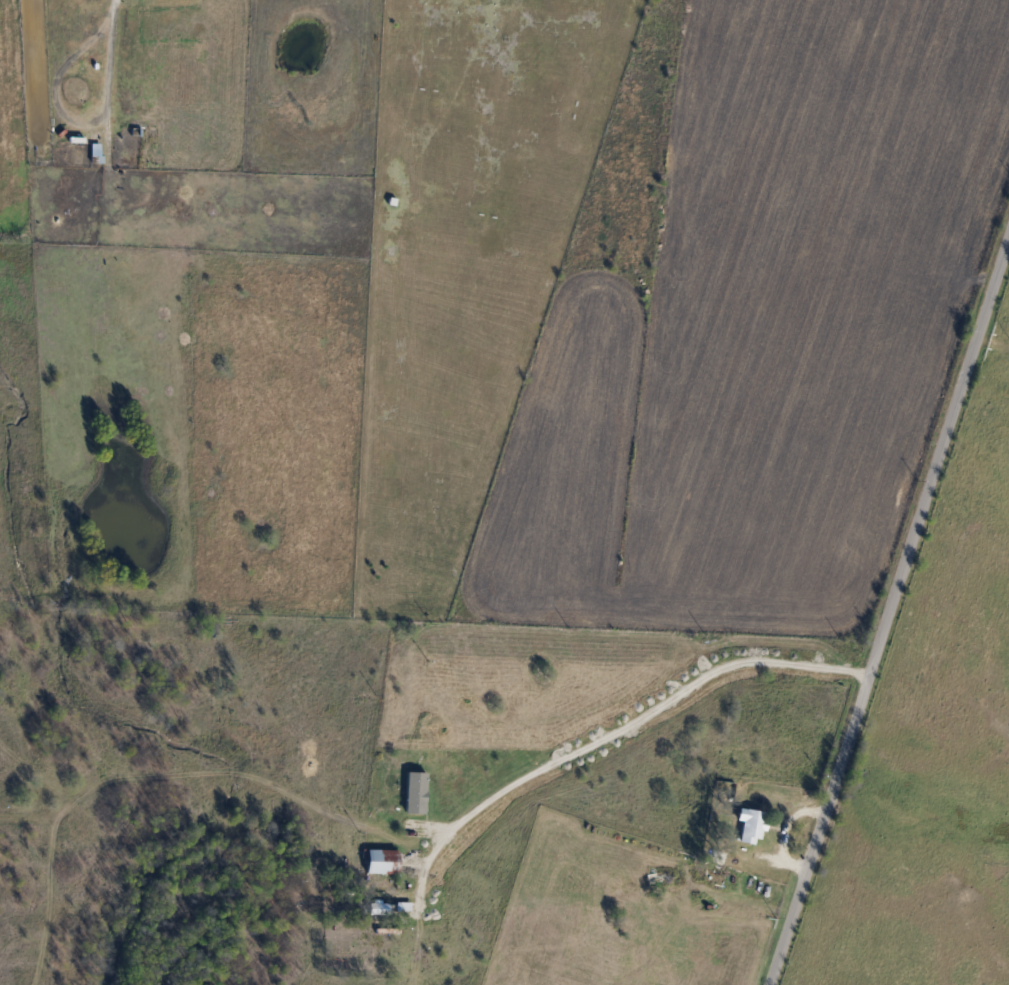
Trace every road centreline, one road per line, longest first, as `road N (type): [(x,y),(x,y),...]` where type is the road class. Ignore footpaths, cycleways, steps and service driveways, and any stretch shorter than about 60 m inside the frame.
road 1 (residential): [(769,984),(1008,242)]

